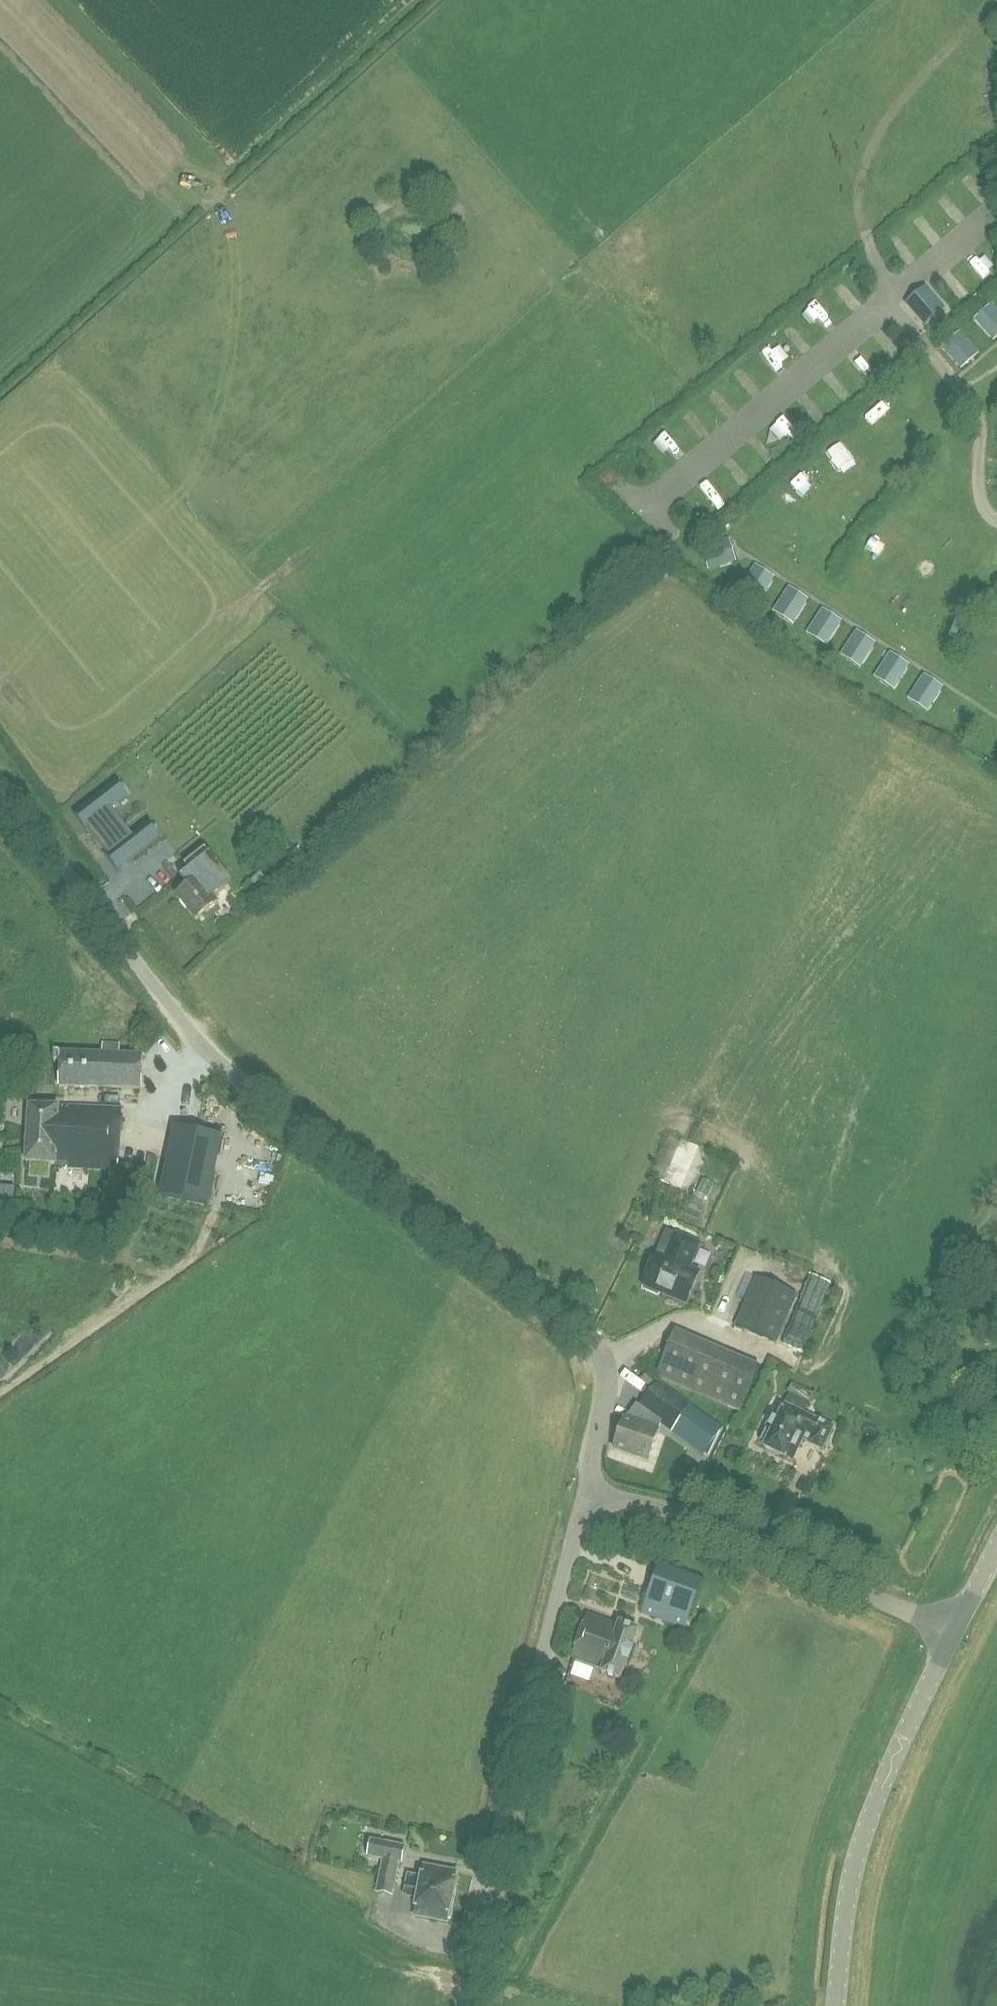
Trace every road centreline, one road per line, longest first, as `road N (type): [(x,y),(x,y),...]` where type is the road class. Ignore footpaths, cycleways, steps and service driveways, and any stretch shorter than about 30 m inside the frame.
road 1 (unclassified): [(584,1491),(606,1380),(594,1344),(246,1092),(166,1008),(0,790)]
road 2 (unclassified): [(465,2005),(499,1829),(584,1491)]
road 3 (unclassified): [(952,1637),(739,1533),(584,1491)]
road 4 (tertiary): [(833,2005),(840,1933),(869,1815),(952,1637)]
road 5 (track): [(993,0),(875,138),(857,189),(864,231)]

